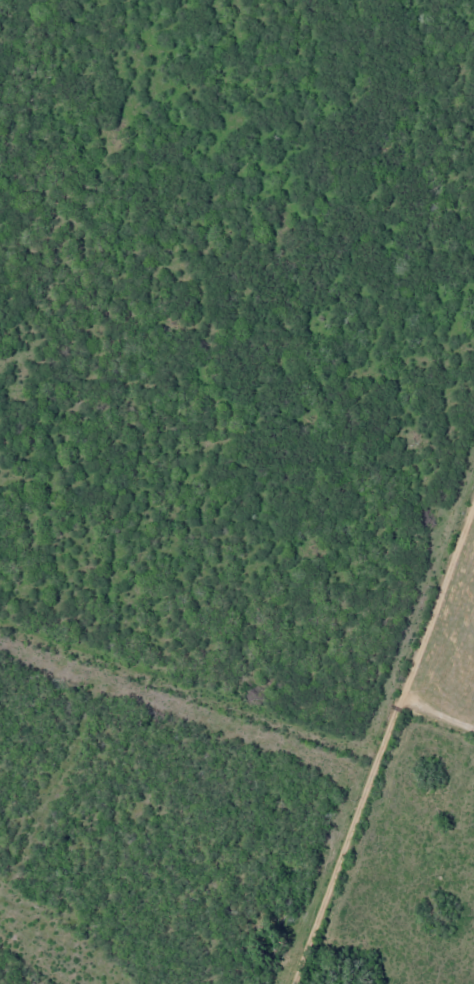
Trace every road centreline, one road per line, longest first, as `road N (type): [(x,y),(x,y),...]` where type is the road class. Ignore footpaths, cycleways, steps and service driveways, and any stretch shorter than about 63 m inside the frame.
road 1 (residential): [(304,983),(473,526)]

